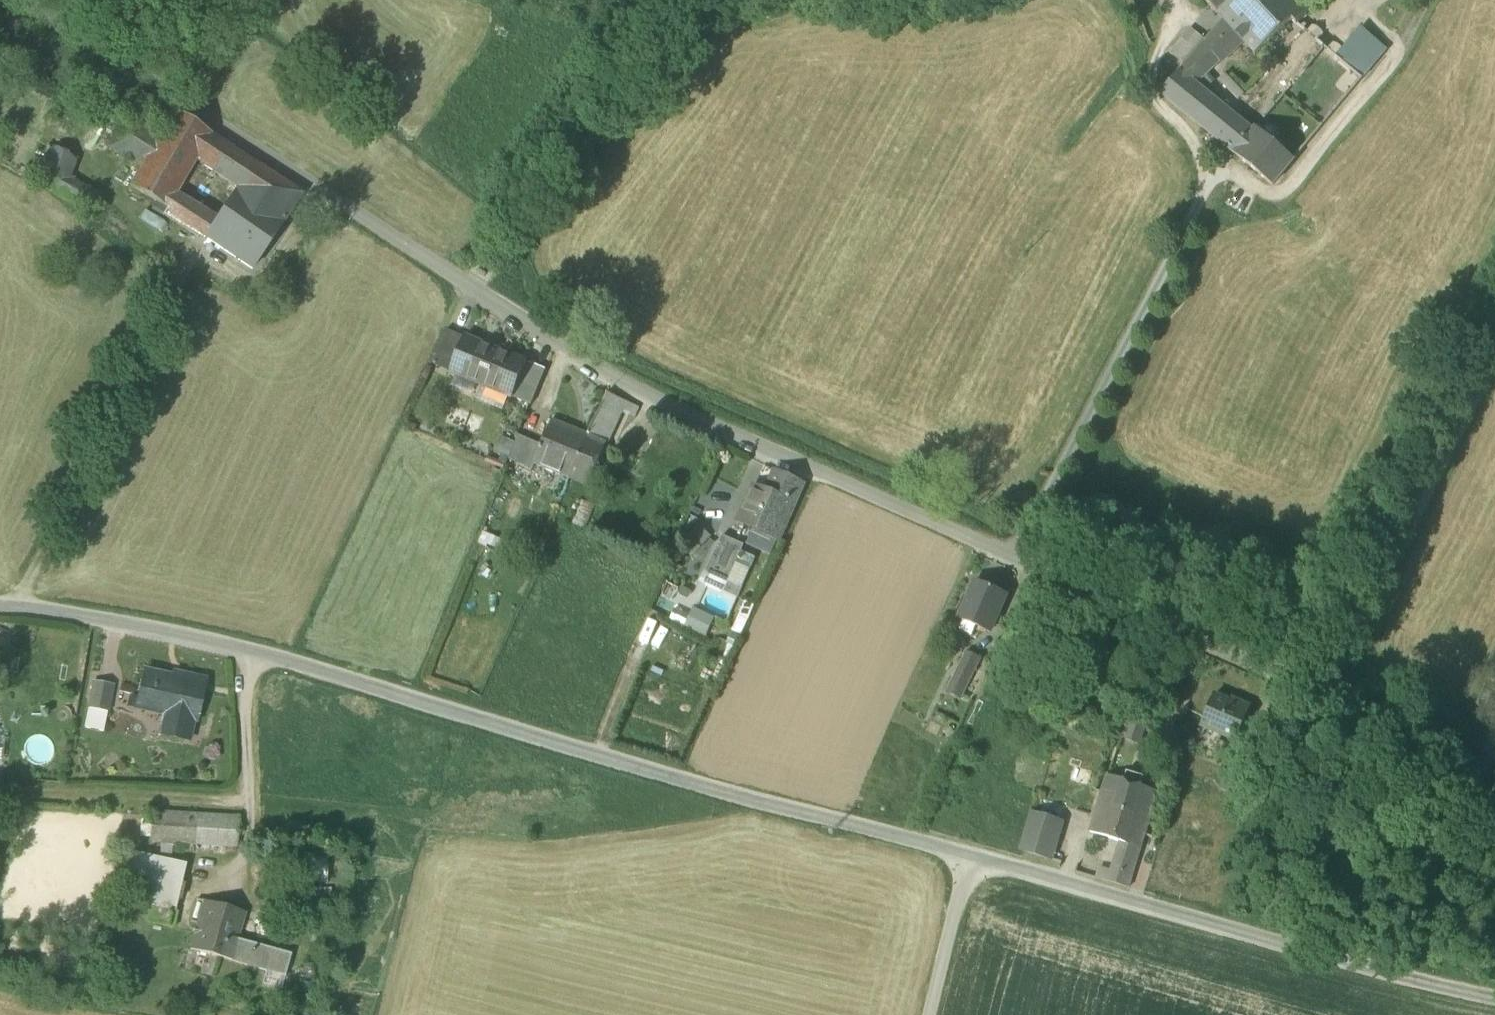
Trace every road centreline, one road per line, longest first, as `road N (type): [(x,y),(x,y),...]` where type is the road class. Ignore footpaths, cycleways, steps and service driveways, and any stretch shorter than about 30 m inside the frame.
road 1 (residential): [(1494,813),(1422,748),(1315,692),(617,382),(19,0)]
road 2 (residential): [(0,608),(240,645),(769,808),(1494,997)]
road 3 (track): [(1494,364),(1380,593),(1315,692)]
road 4 (track): [(930,1014),(969,854)]

